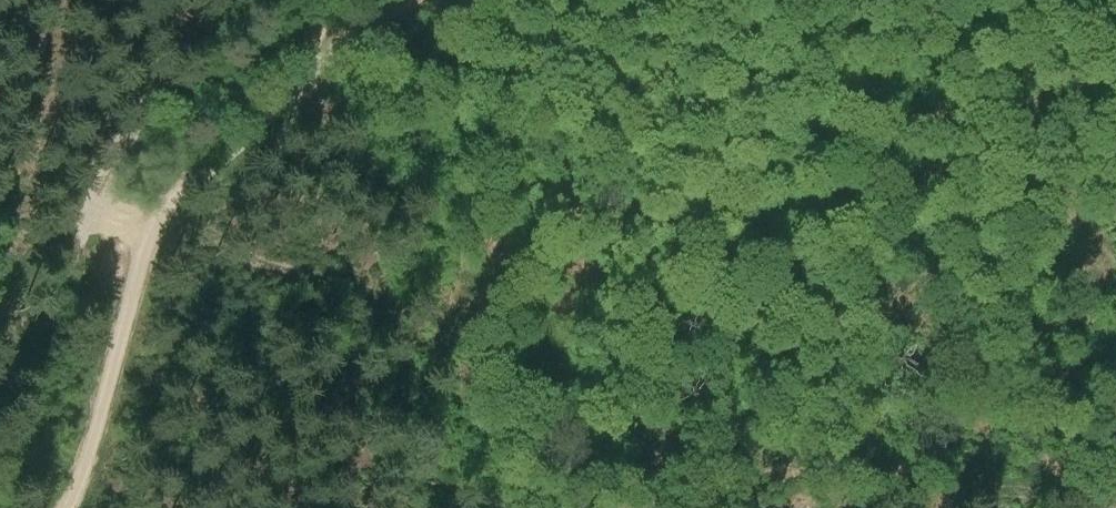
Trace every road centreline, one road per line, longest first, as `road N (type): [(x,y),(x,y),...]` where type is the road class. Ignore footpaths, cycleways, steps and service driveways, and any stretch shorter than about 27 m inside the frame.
road 1 (track): [(71,507),(161,206),(244,137),(312,64),(399,0)]

